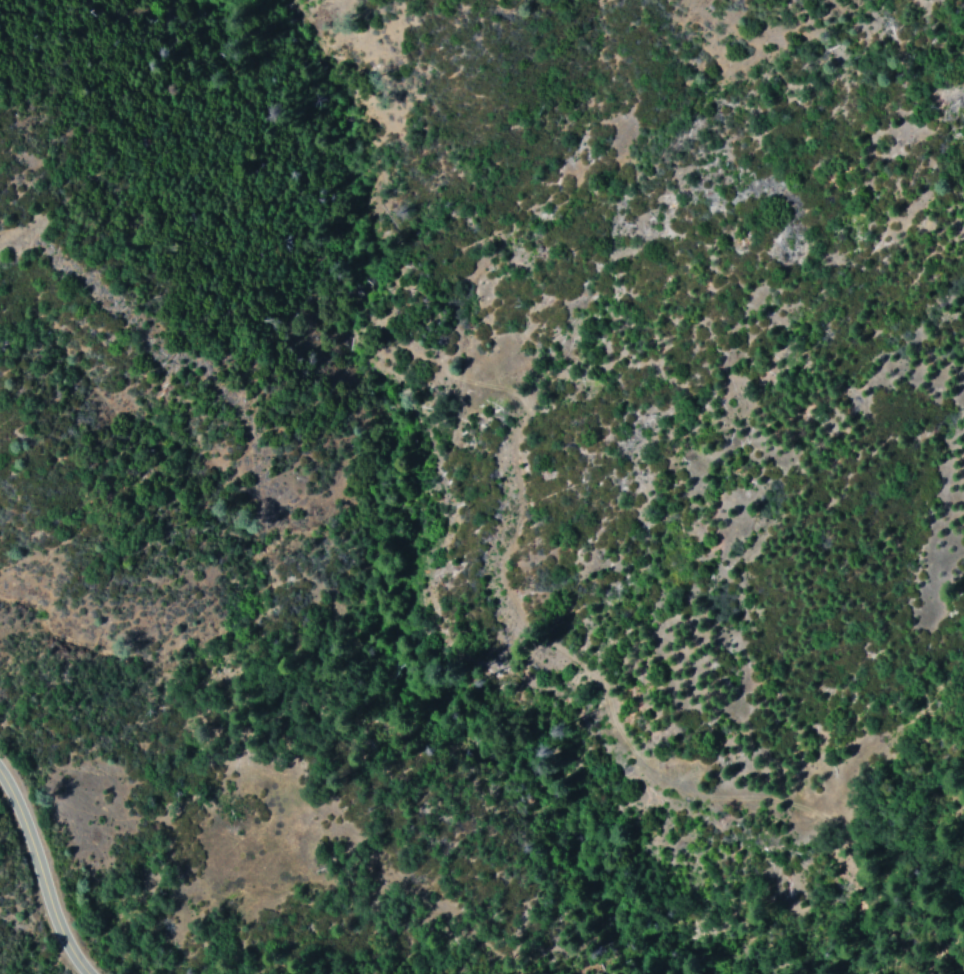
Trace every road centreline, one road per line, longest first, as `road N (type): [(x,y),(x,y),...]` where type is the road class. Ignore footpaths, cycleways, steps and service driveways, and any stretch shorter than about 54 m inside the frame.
road 1 (track): [(26,825),(53,741),(96,711),(134,753),(154,799)]
road 2 (residential): [(0,774),(26,825),(53,916),(85,973)]

